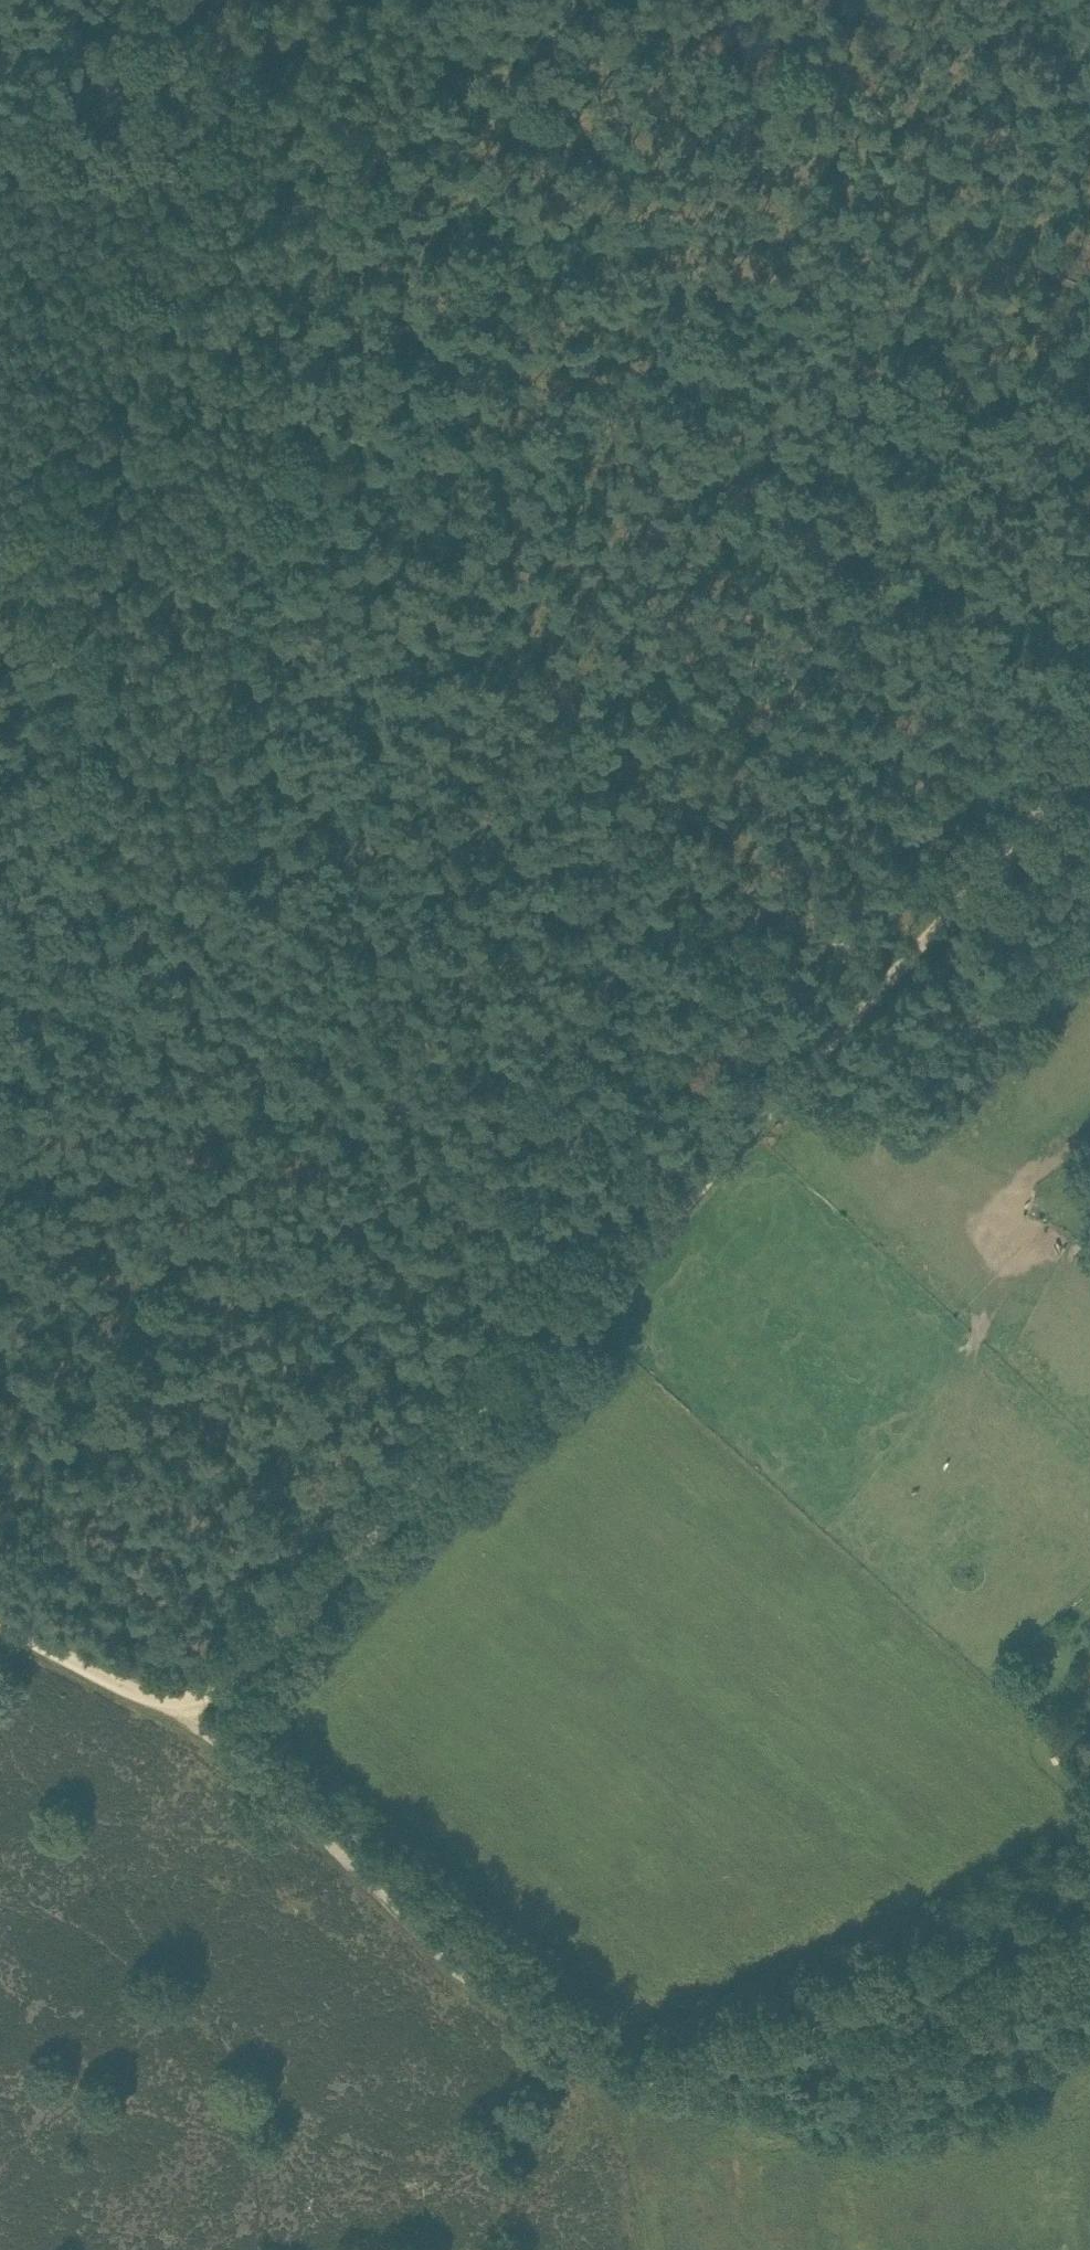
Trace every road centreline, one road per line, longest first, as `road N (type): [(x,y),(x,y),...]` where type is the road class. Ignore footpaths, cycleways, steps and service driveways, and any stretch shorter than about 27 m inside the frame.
road 1 (track): [(195,1715),(1089,755)]
road 2 (track): [(1089,1895),(981,1978),(721,2075),(589,2067),(550,2030),(476,1982),(195,1715)]
road 3 (track): [(0,1628),(195,1715)]

